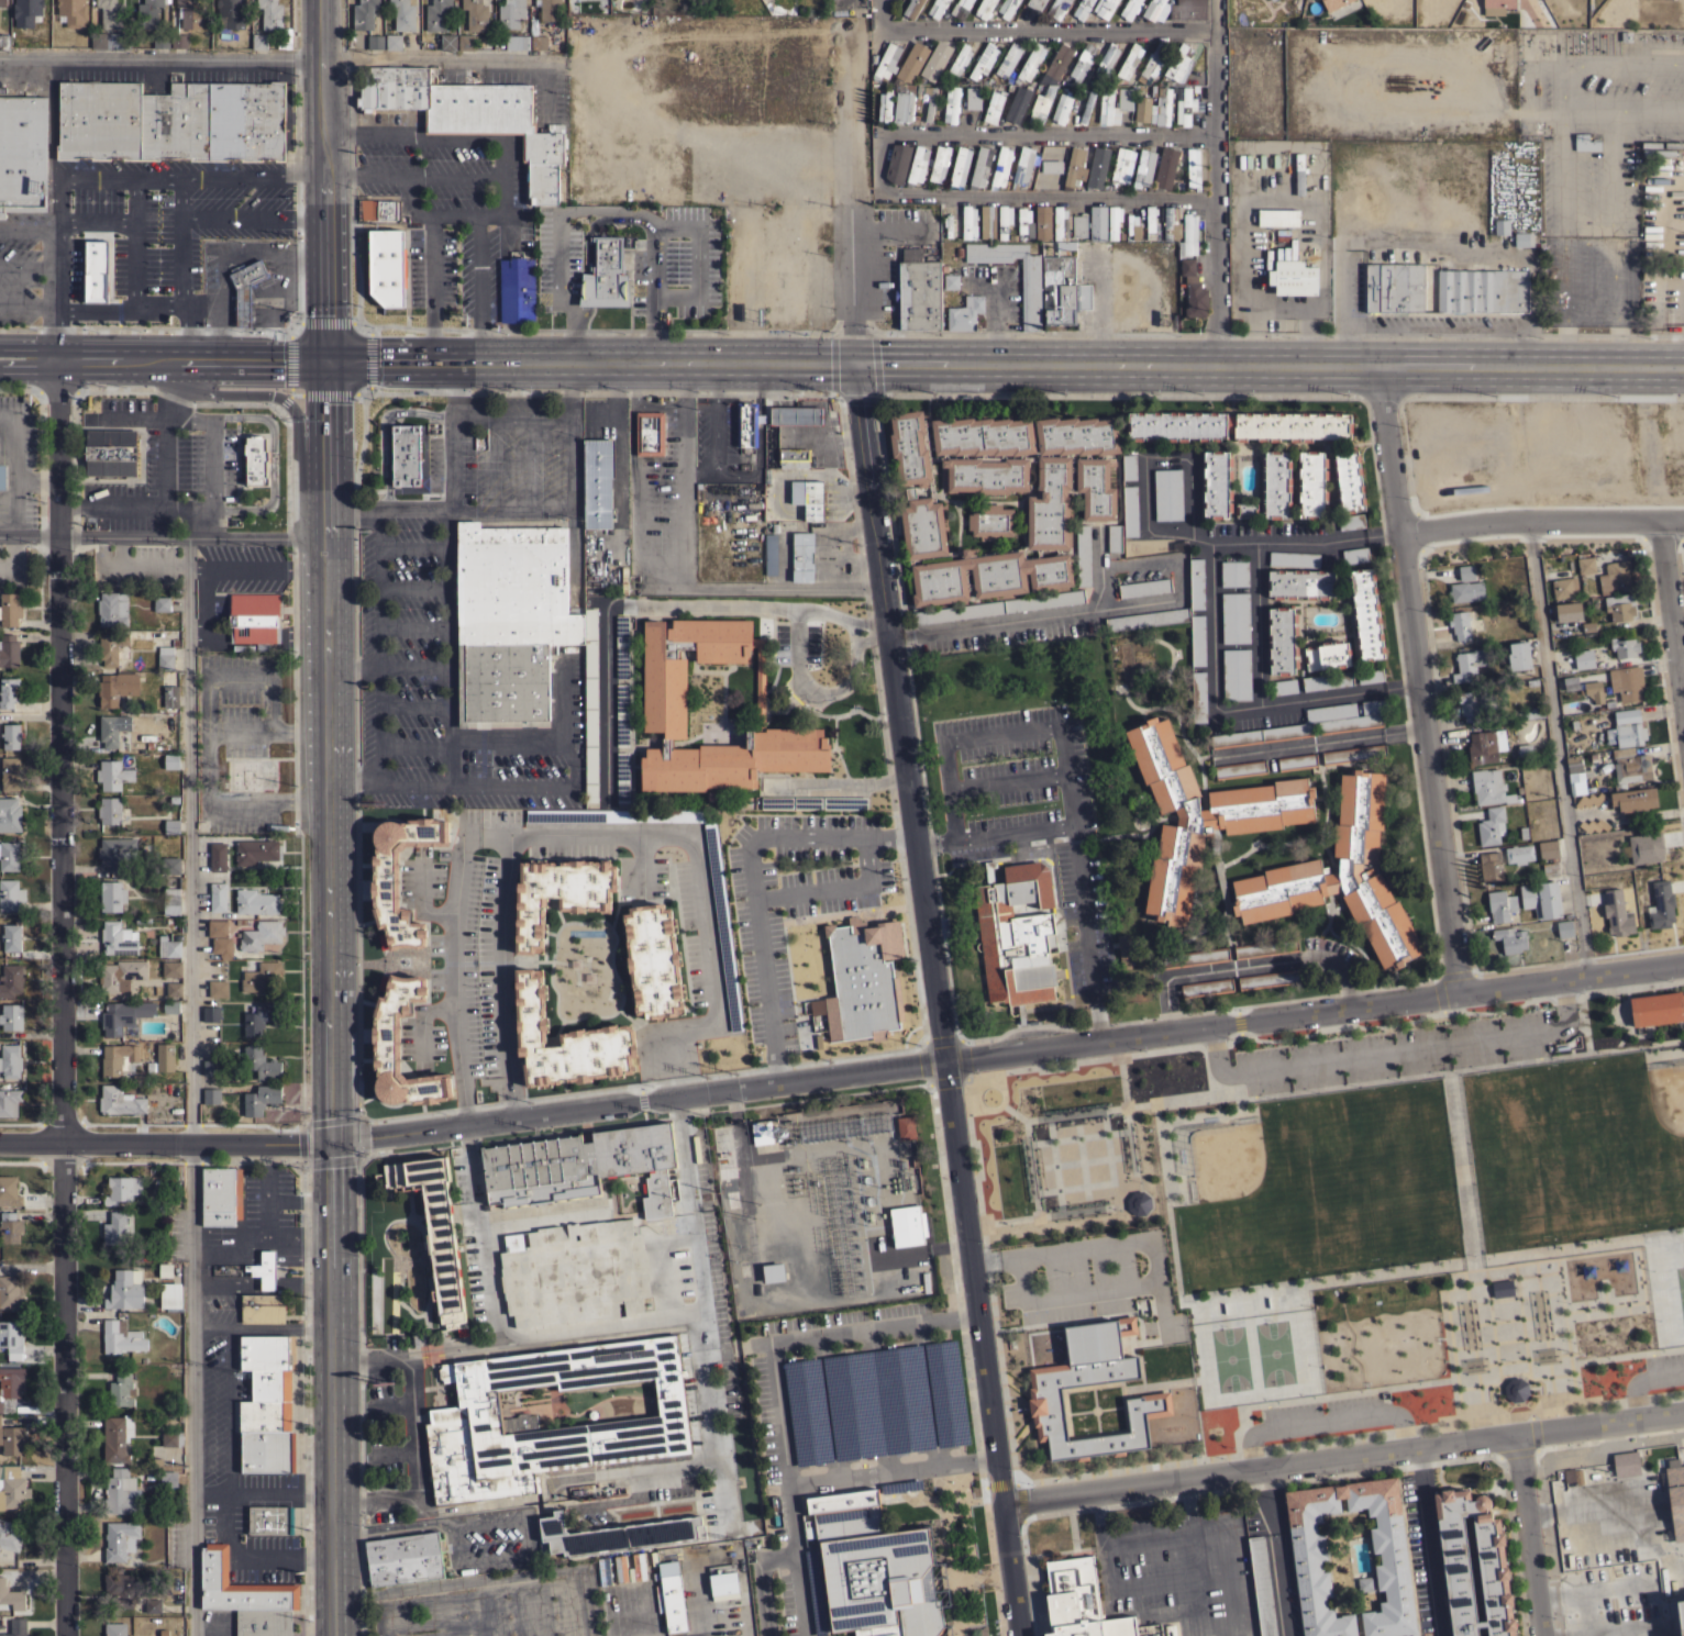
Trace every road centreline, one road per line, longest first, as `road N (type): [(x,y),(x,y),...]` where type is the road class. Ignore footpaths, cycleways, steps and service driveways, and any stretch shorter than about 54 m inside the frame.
road 1 (residential): [(67,1635),(57,358)]
road 2 (primary): [(331,1144),(322,361)]
road 3 (residential): [(945,1061),(854,361)]
road 4 (residential): [(1000,1501),(1683,1410)]
road 5 (residential): [(1377,363),(1456,994)]
road 6 (residential): [(945,1061),(331,1144)]
road 7 (residential): [(1018,1635),(945,1061)]
road 8 (primary): [(322,361),(854,361)]
road 9 (primary): [(854,361),(1377,363)]
road 10 (residential): [(1456,994),(945,1061)]
road 11 (primary): [(331,1144),(336,1635)]
road 12 (residential): [(1398,533),(1297,544),(1214,539),(1194,530),(1194,460),(1154,454),(1145,461),(1150,527),(1194,530)]
road 13 (residential): [(1417,683),(1220,711),(1214,539)]
road 14 (primary): [(322,361),(318,0)]
road 15 (residential): [(331,1144),(0,1147)]
road 16 (primary): [(1377,363),(1683,365)]
road 17 (residential): [(1683,520),(1509,521),(1398,535)]
road 18 (residential): [(889,637),(1100,604),(1103,533)]
road 19 (primary): [(322,361),(57,358)]
road 20 (residential): [(1683,962),(1456,994)]
road 21 (residential): [(1423,731),(1216,757)]
road 22 (residential): [(1543,1635),(1516,1432)]
road 23 (residential): [(1683,700),(1661,520)]

